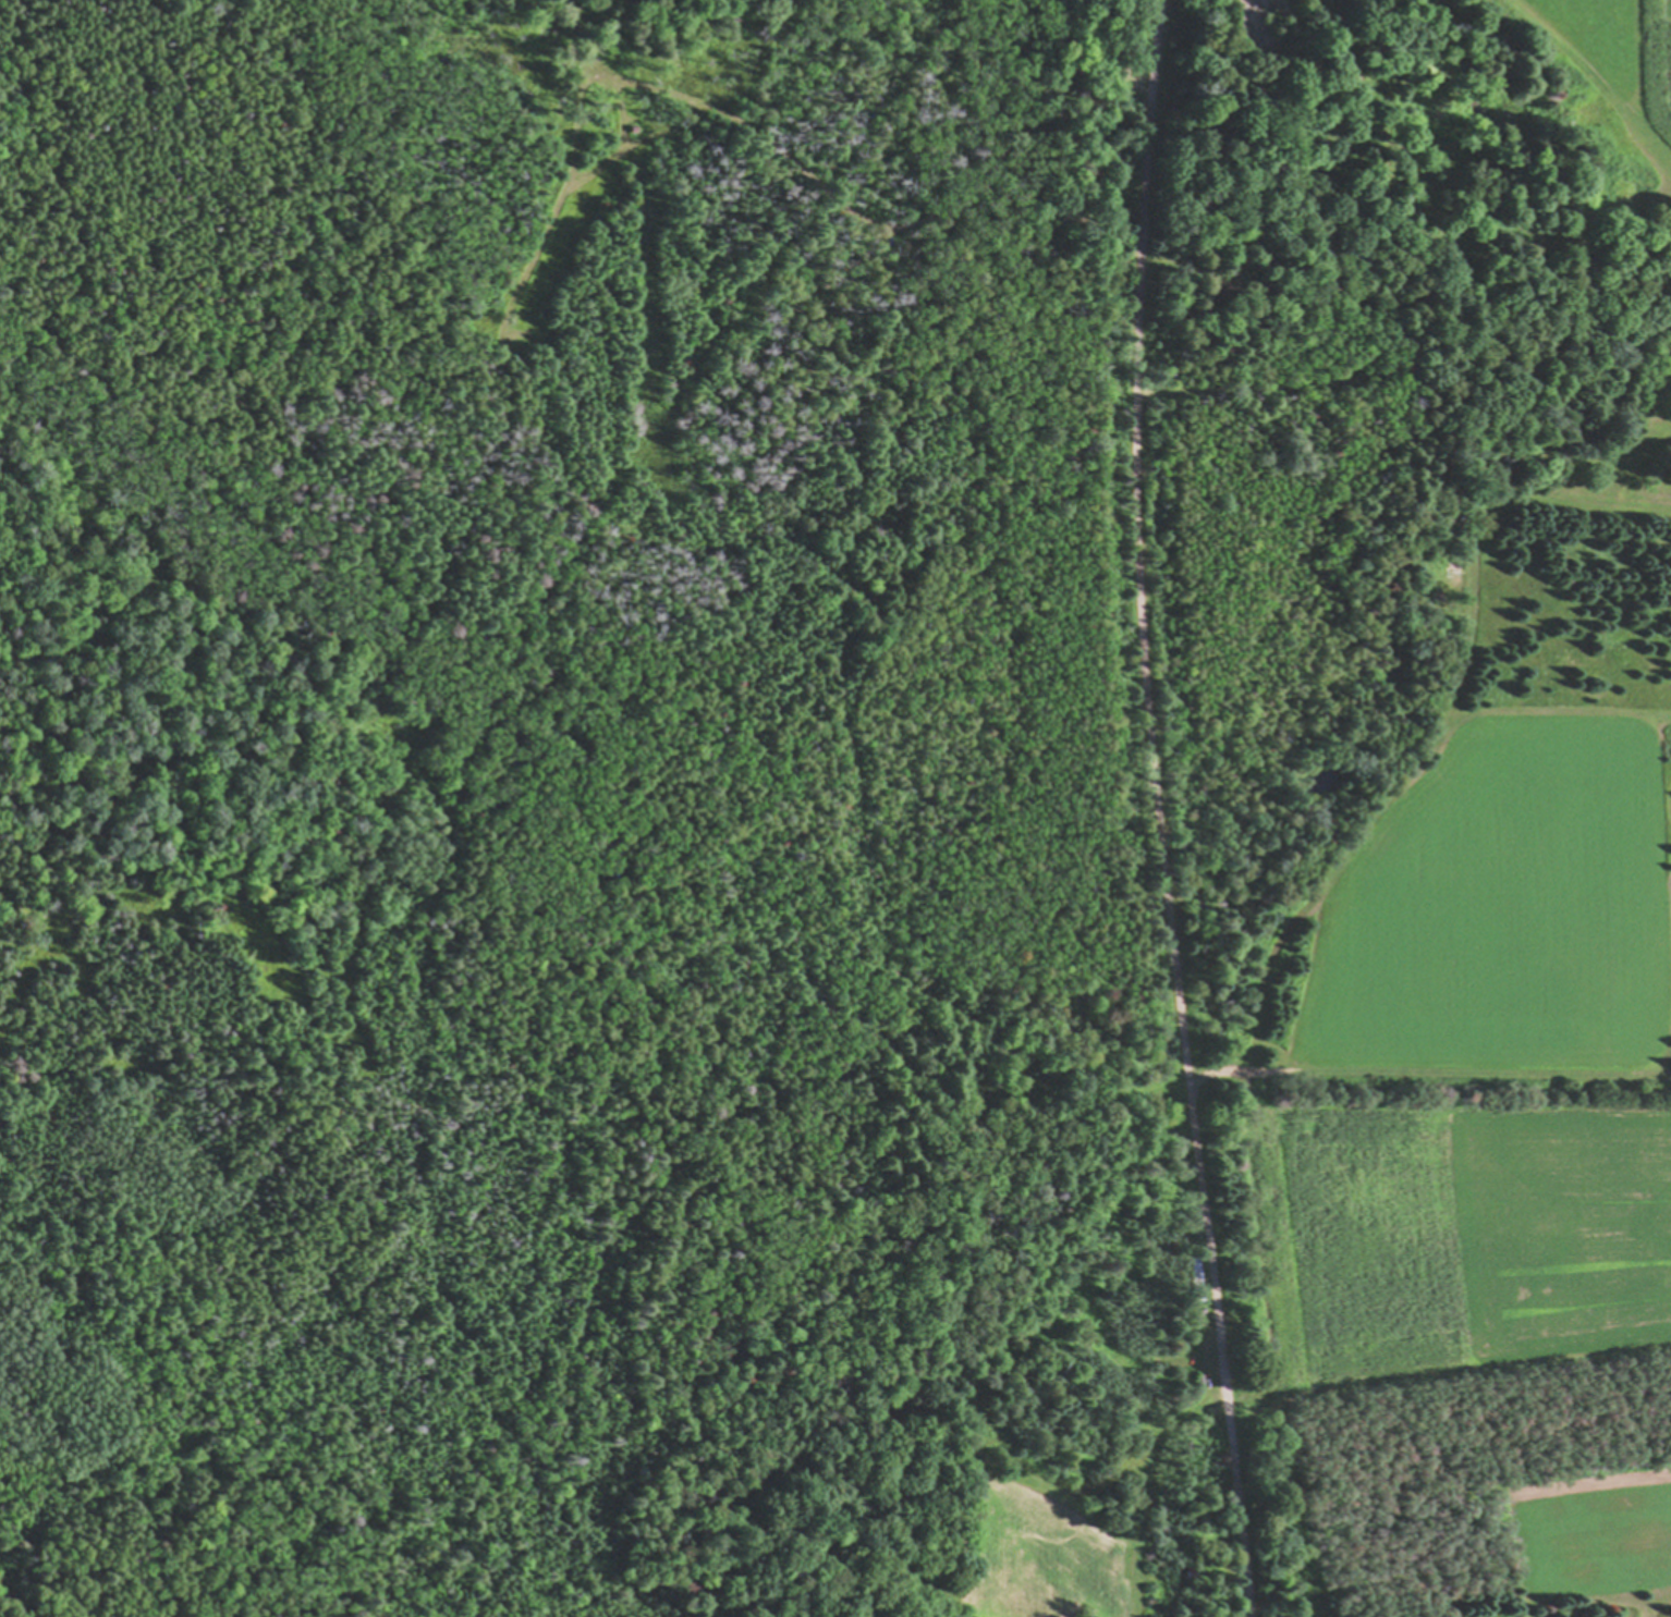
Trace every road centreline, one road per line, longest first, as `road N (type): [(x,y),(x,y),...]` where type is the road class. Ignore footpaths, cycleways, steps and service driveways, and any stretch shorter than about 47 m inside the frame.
road 1 (track): [(1166,0),(1137,204),(1132,527),(1145,730),(1248,1616)]

